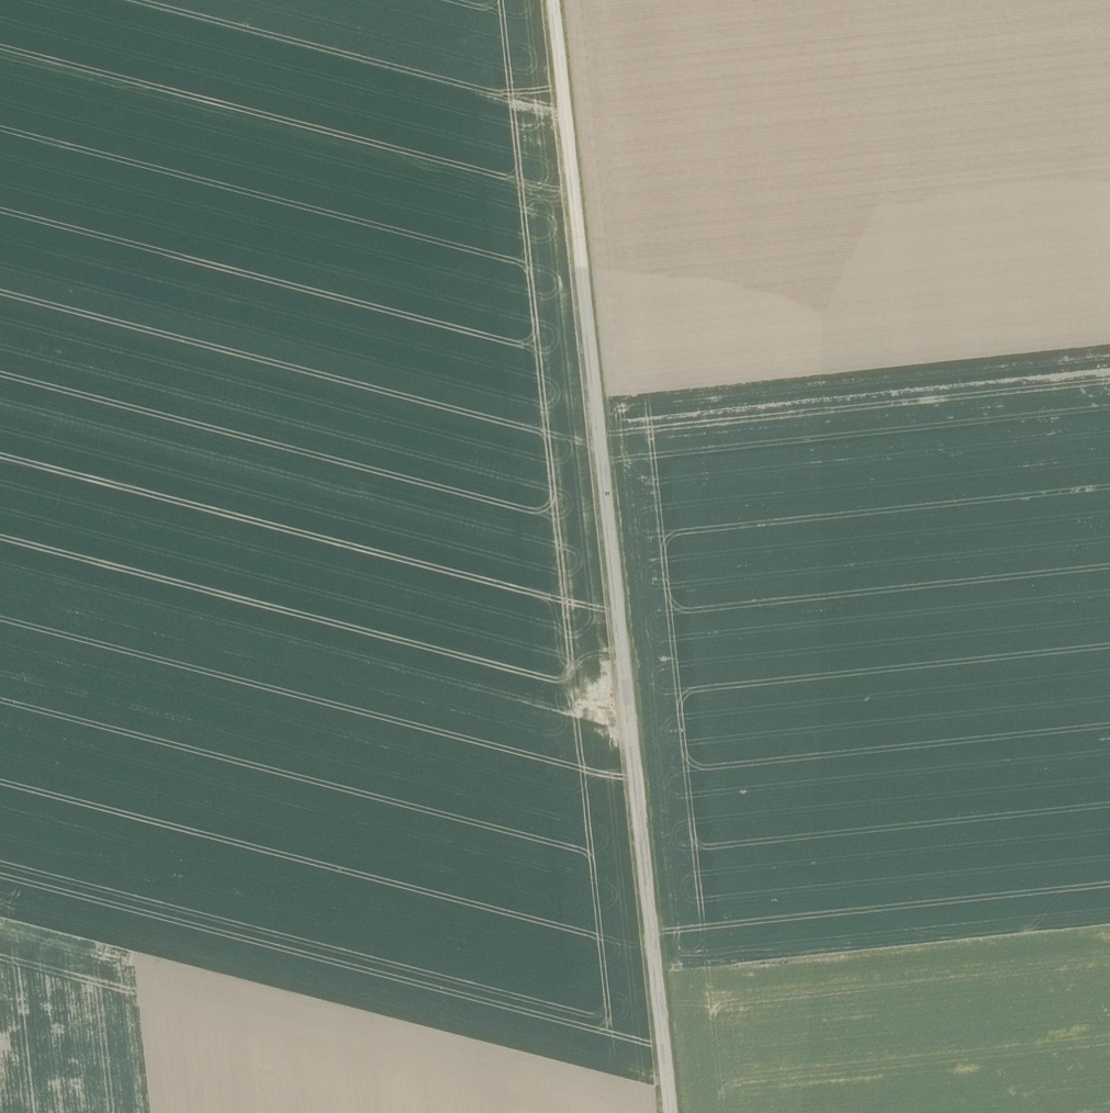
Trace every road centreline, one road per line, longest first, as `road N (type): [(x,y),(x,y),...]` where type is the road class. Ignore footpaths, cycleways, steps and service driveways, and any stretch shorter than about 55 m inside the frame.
road 1 (tertiary): [(673,1112),(554,0)]

